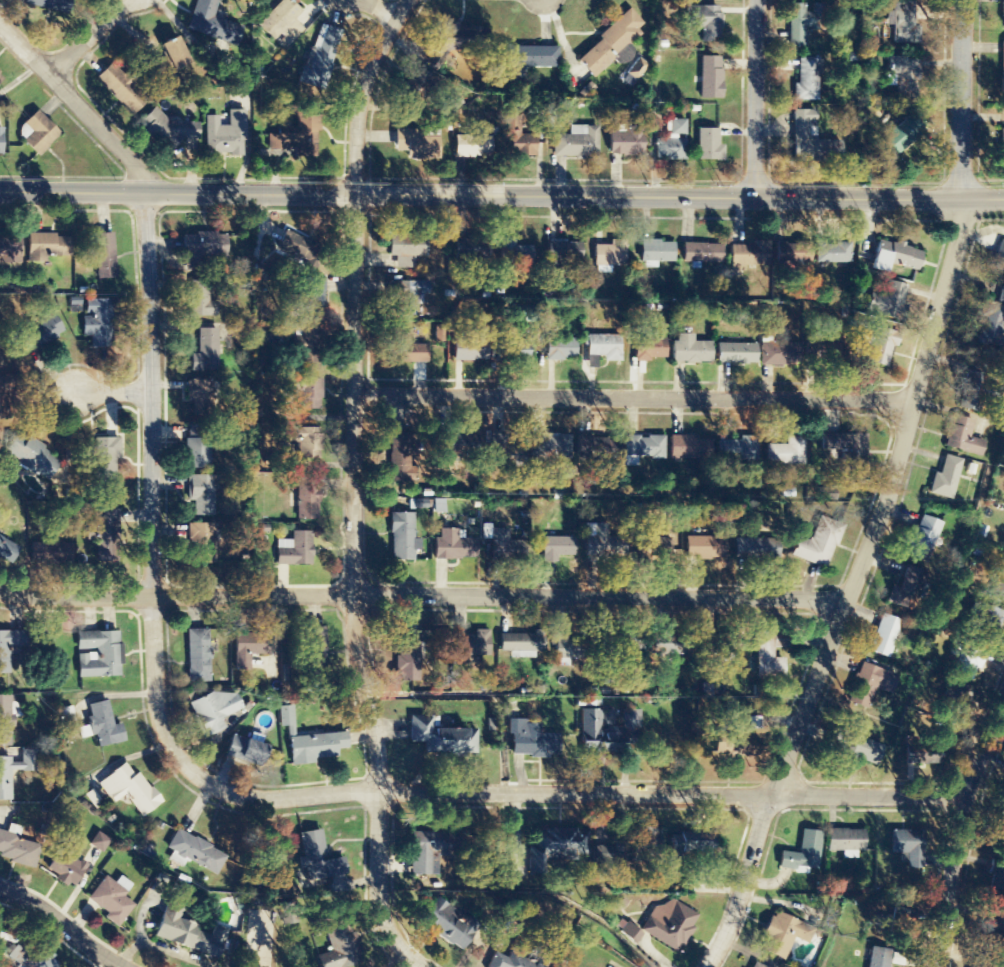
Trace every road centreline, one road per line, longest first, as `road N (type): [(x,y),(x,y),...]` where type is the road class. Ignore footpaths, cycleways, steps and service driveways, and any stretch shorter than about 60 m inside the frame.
road 1 (residential): [(0,26),(137,167),(150,292),(155,689),(167,737),(201,778),(249,798),(378,790),(938,795),(971,805)]
road 2 (residential): [(707,966),(733,919),(911,410),(966,198),(965,0)]
road 3 (tertiary): [(0,195),(1003,197)]
road 4 (residential): [(416,966),(394,939),(378,891),(377,744),(353,594),(355,194),(364,81),(396,19)]
road 5 (residential): [(0,592),(29,599),(353,594),(844,607)]
road 6 (residential): [(911,410),(354,397)]
road 7 (residential): [(936,966),(971,805),(1003,720)]
road 8 (residential): [(757,197),(758,0)]
road 9 (residential): [(123,966),(0,887)]

